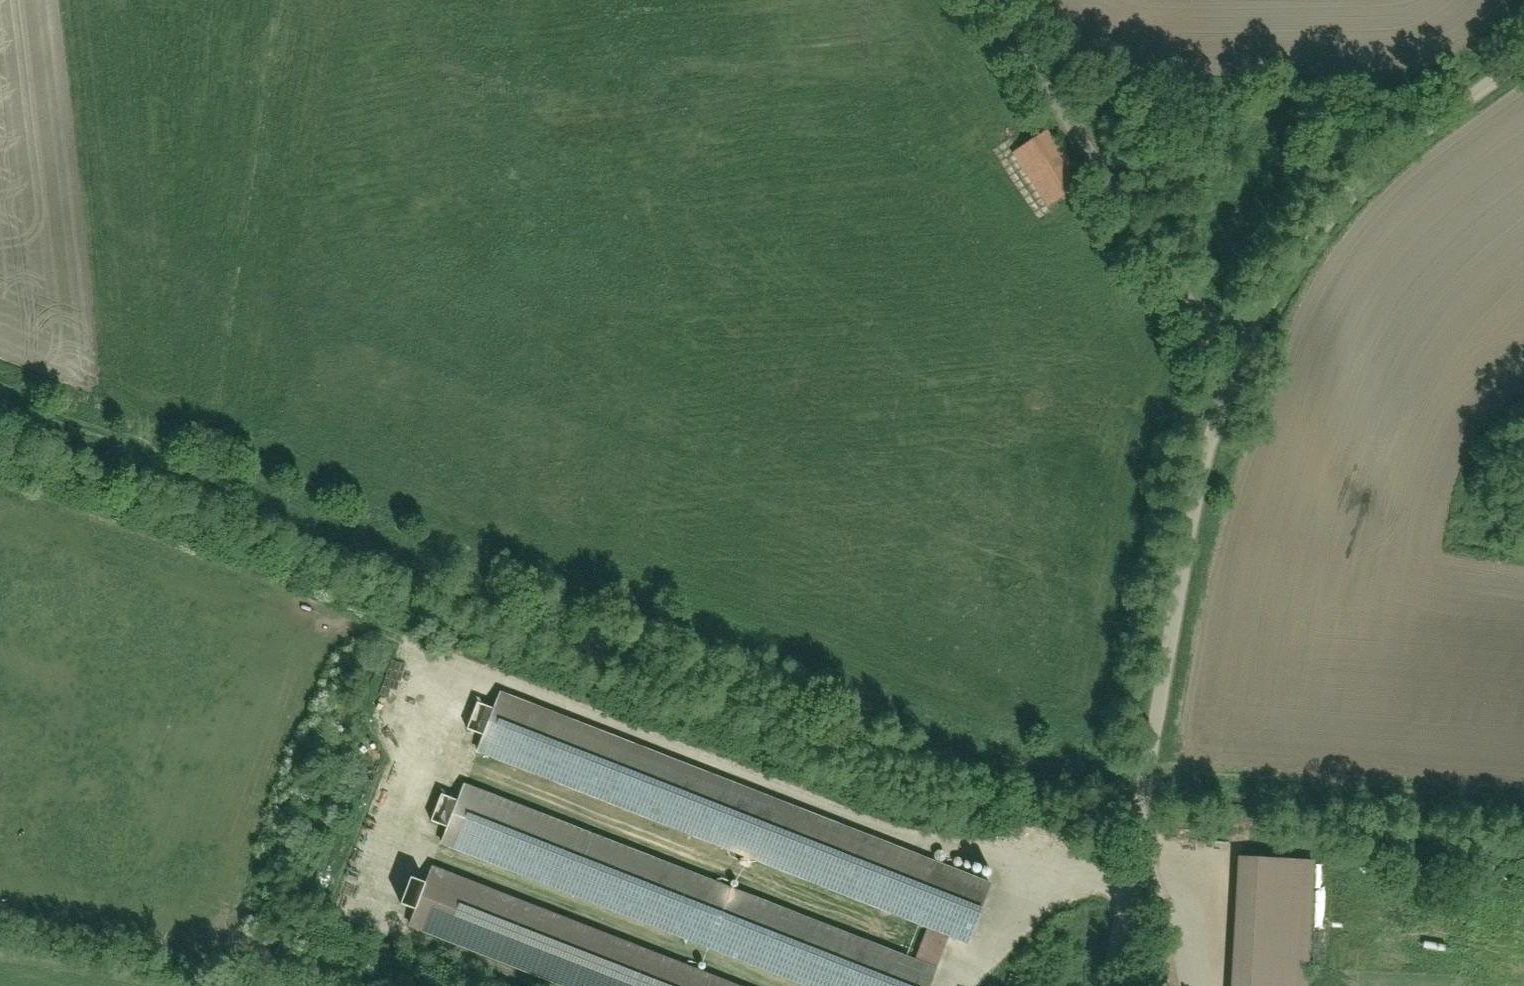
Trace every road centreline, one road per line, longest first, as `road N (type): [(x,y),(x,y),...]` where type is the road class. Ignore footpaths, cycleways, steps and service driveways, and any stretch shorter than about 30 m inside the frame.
road 1 (unclassified): [(1114,985),(1213,440),(1236,365)]
road 2 (unclassified): [(1236,365),(992,0)]
road 3 (unclassified): [(1236,365),(1264,311),(1356,194),(1523,64)]

